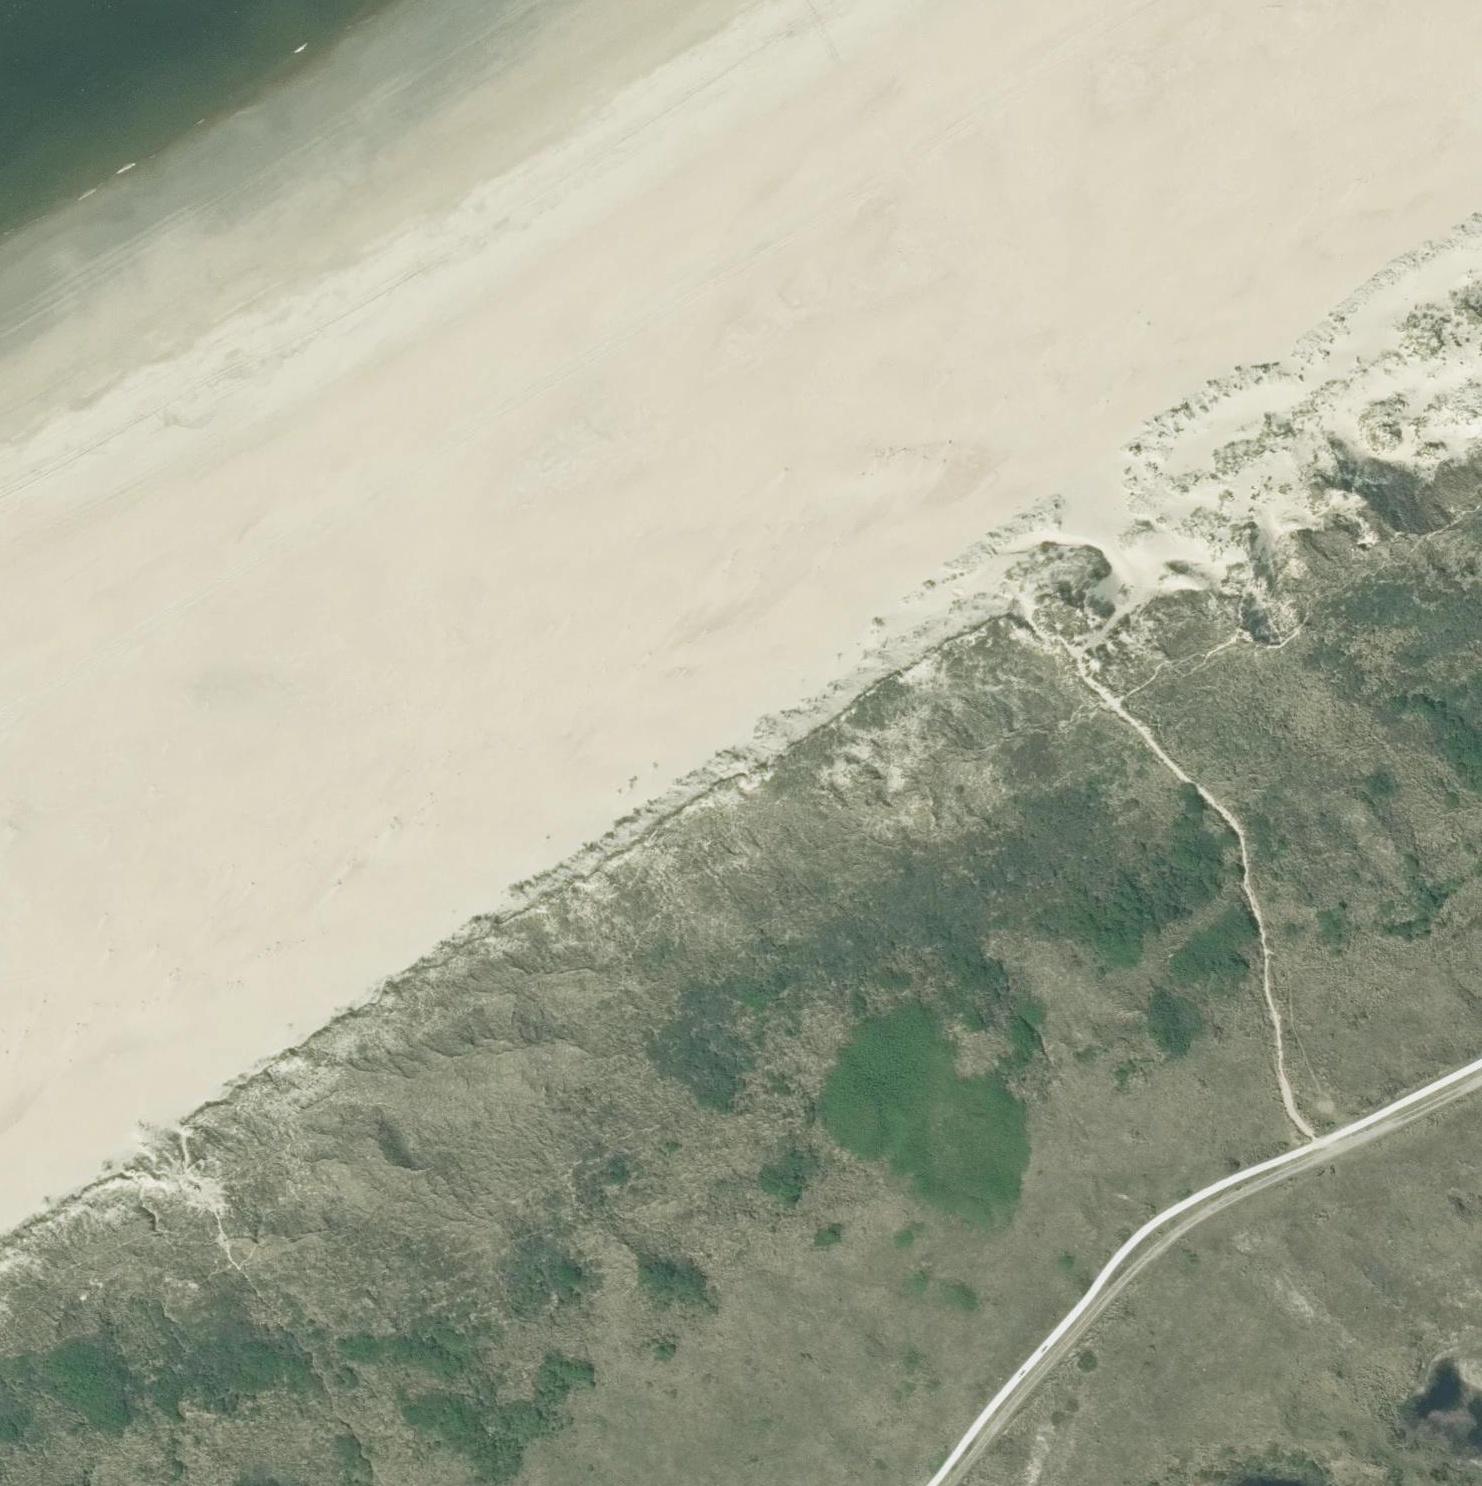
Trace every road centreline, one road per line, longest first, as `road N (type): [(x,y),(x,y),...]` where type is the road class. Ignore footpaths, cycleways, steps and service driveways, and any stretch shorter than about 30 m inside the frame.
road 1 (track): [(1481,1082),(1177,1231),(1100,1306),(950,1485)]

